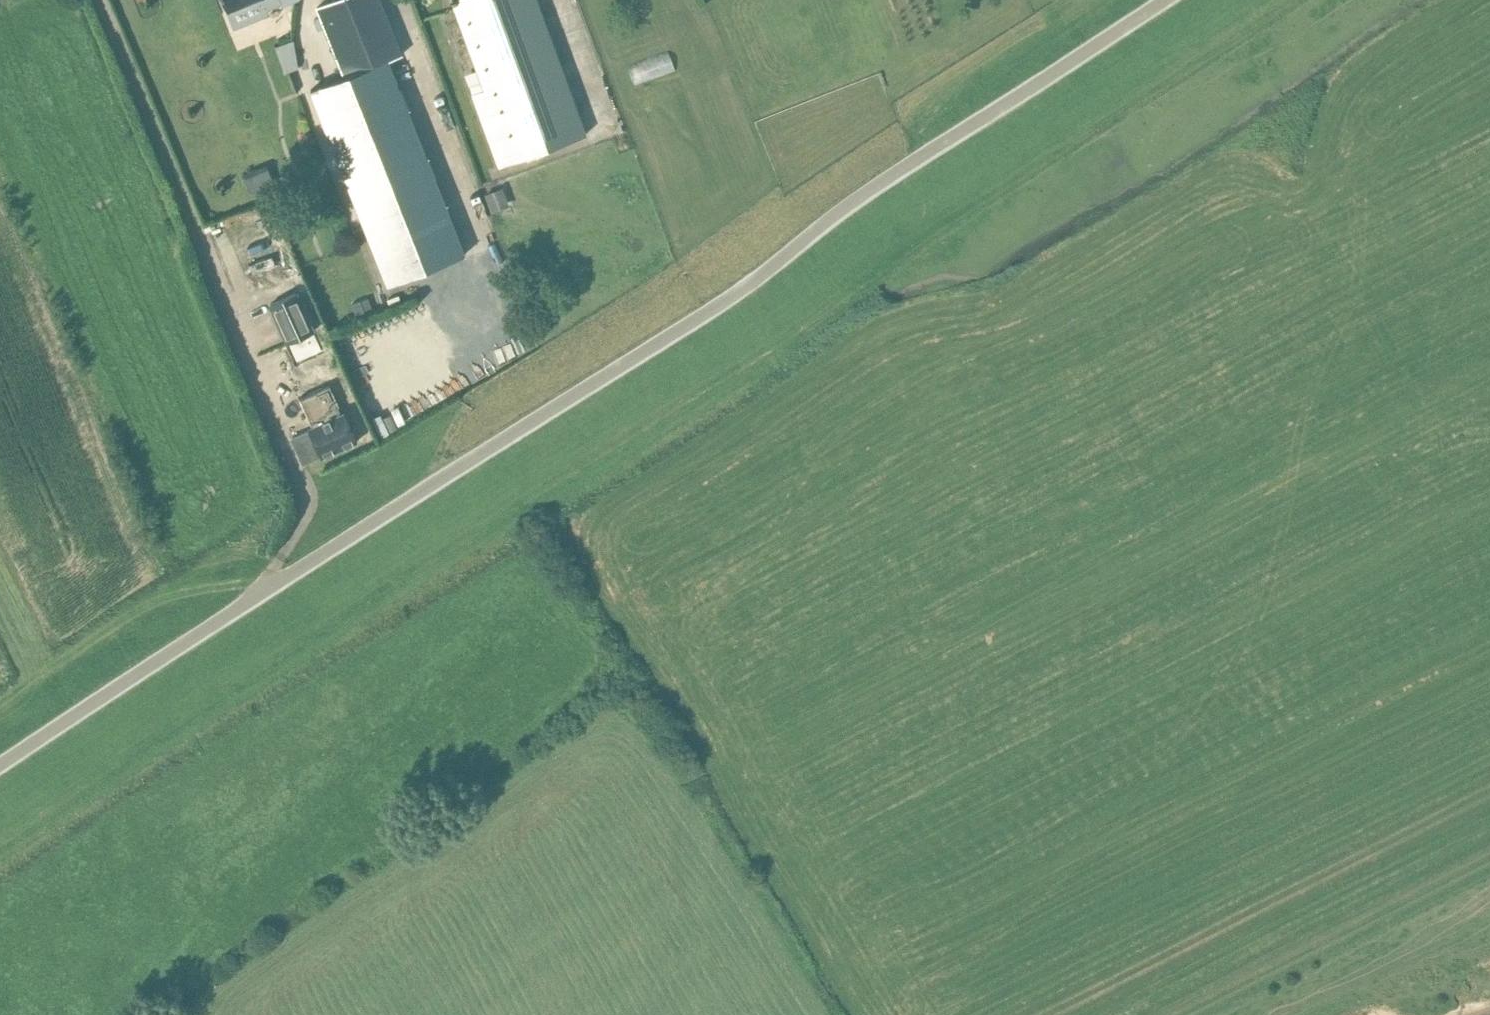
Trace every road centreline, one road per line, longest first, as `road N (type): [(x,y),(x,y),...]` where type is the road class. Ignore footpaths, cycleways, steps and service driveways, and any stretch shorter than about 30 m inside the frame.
road 1 (unclassified): [(0,772),(720,310),(842,216),(1161,0)]

